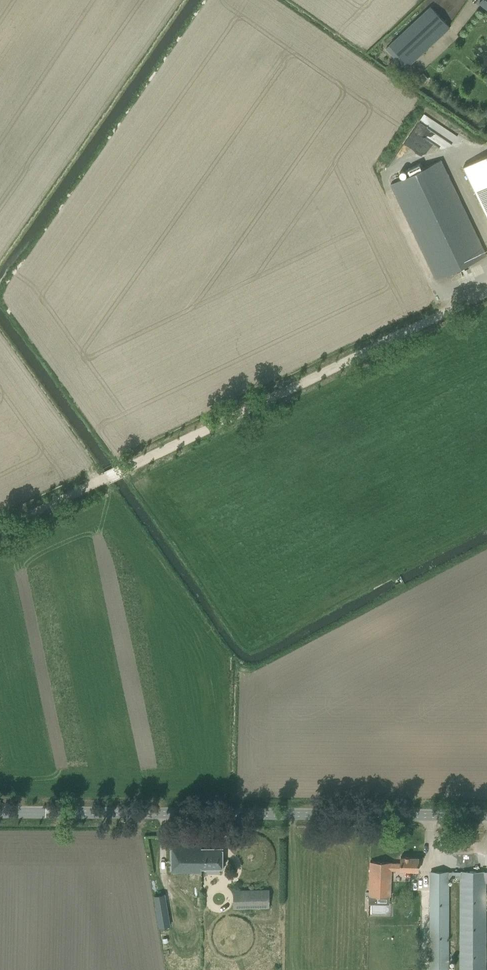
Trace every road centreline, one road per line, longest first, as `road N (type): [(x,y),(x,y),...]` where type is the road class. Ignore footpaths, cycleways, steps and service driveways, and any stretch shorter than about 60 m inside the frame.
road 1 (track): [(0,531),(486,293)]
road 2 (tertiary): [(486,815),(0,811)]

